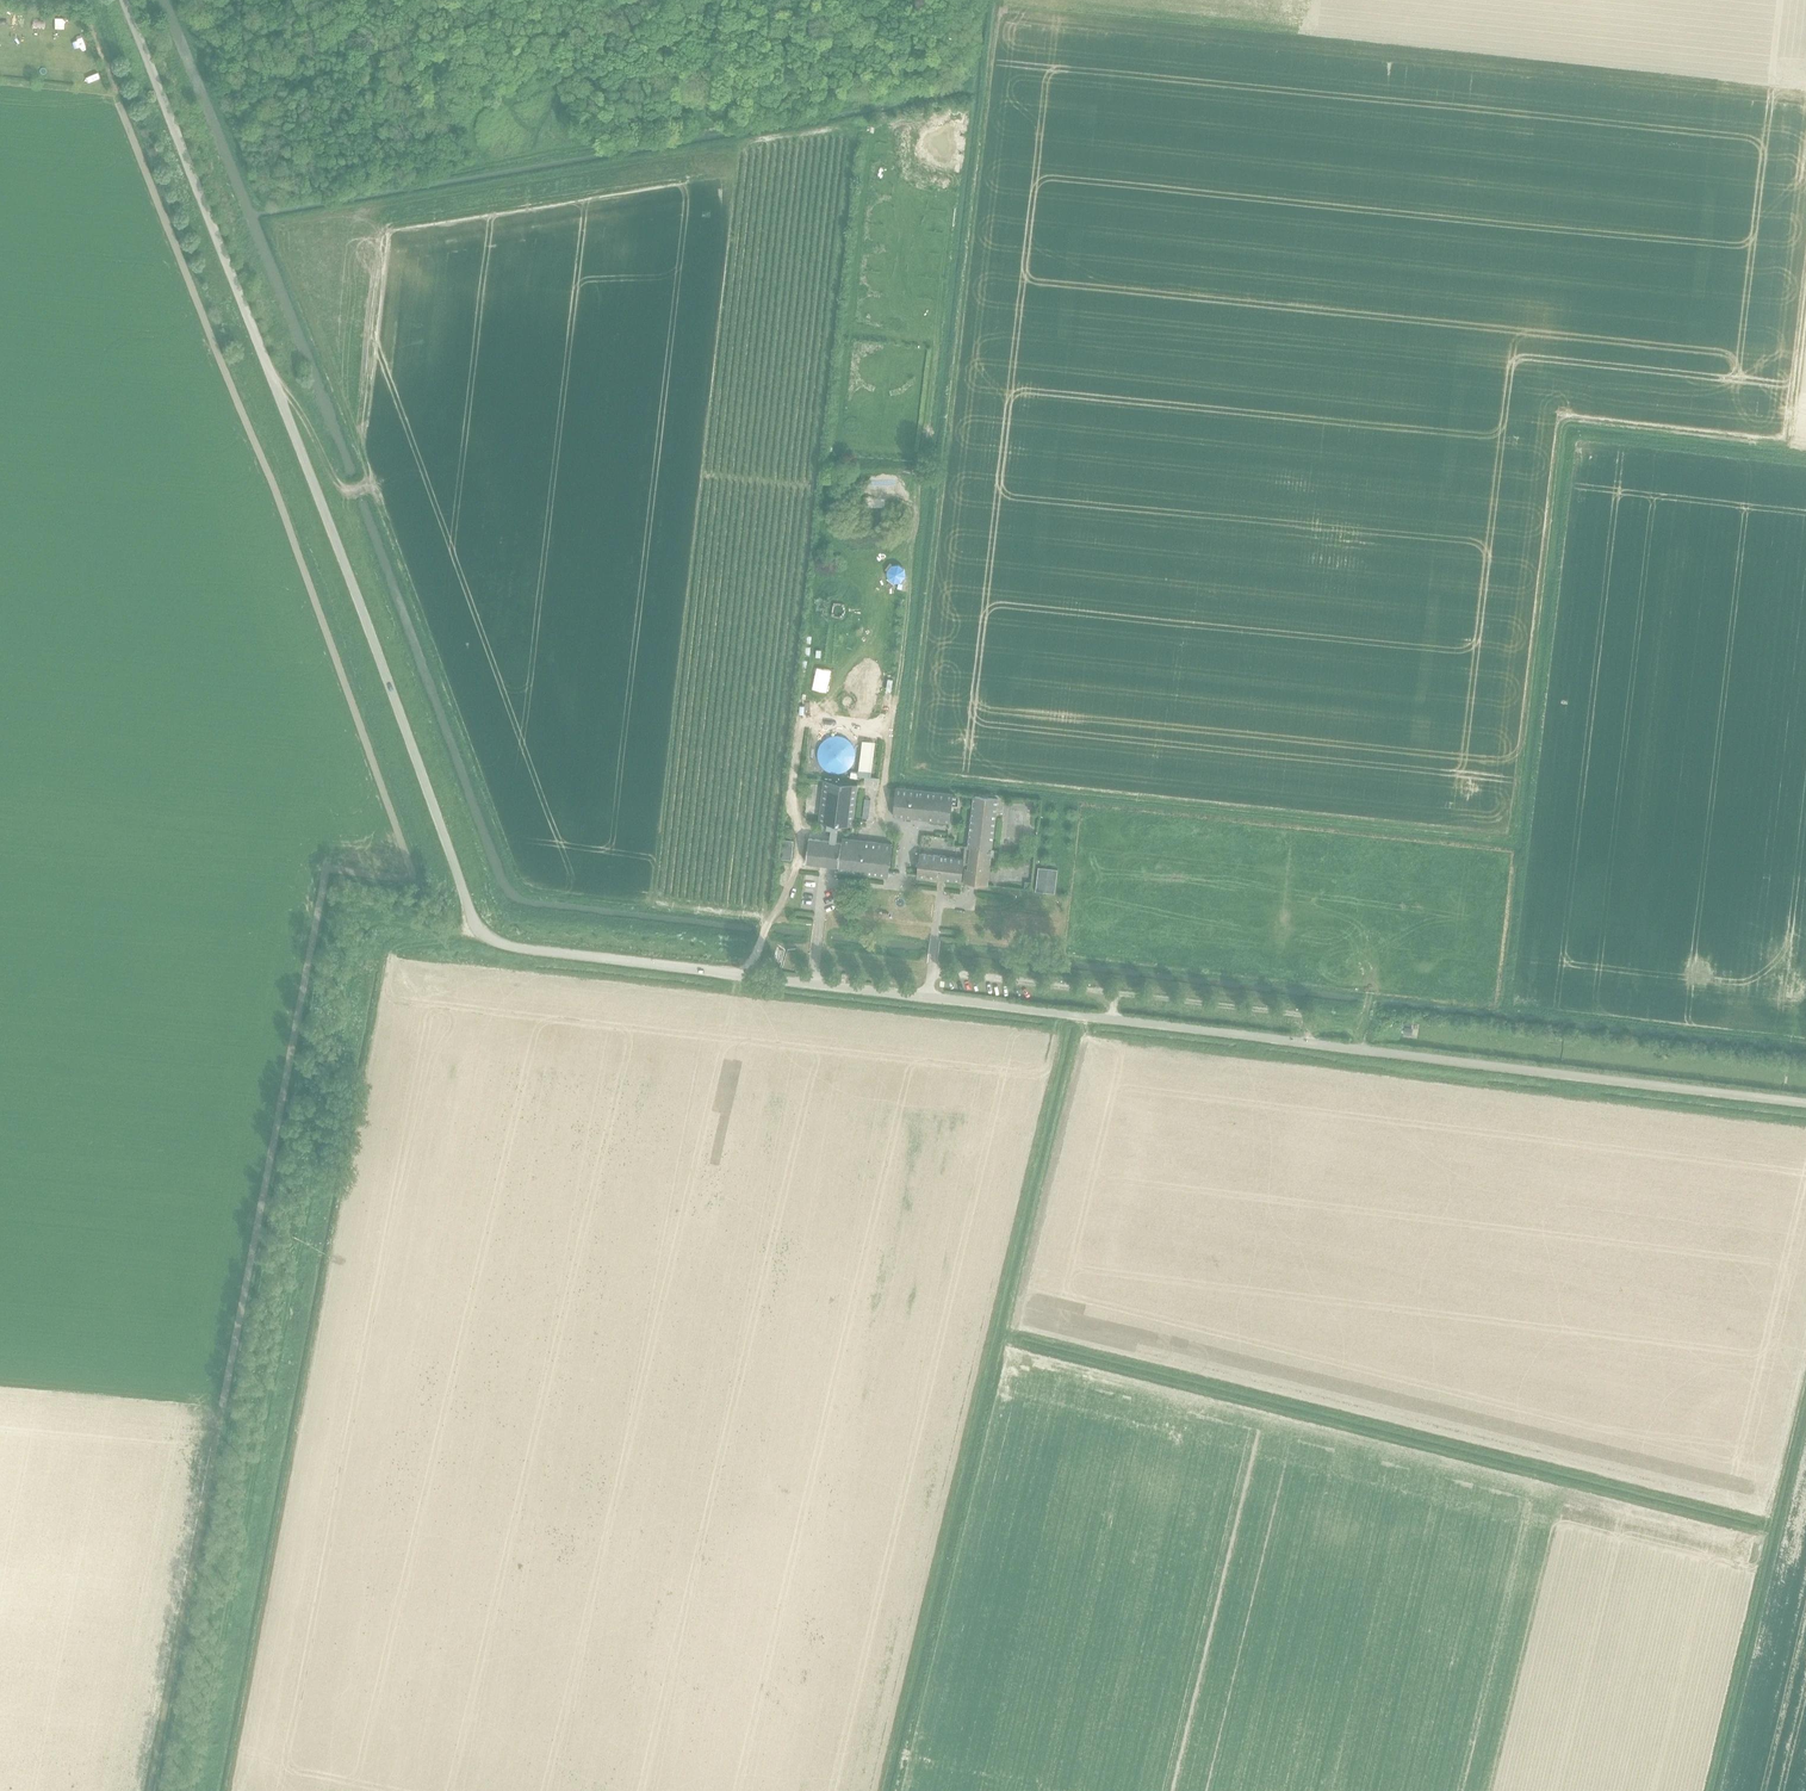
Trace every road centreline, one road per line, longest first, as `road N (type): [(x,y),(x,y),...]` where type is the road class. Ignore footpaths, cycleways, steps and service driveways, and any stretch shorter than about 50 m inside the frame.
road 1 (unclassified): [(1805,1100),(489,941),(470,920),(450,839),(122,0)]

